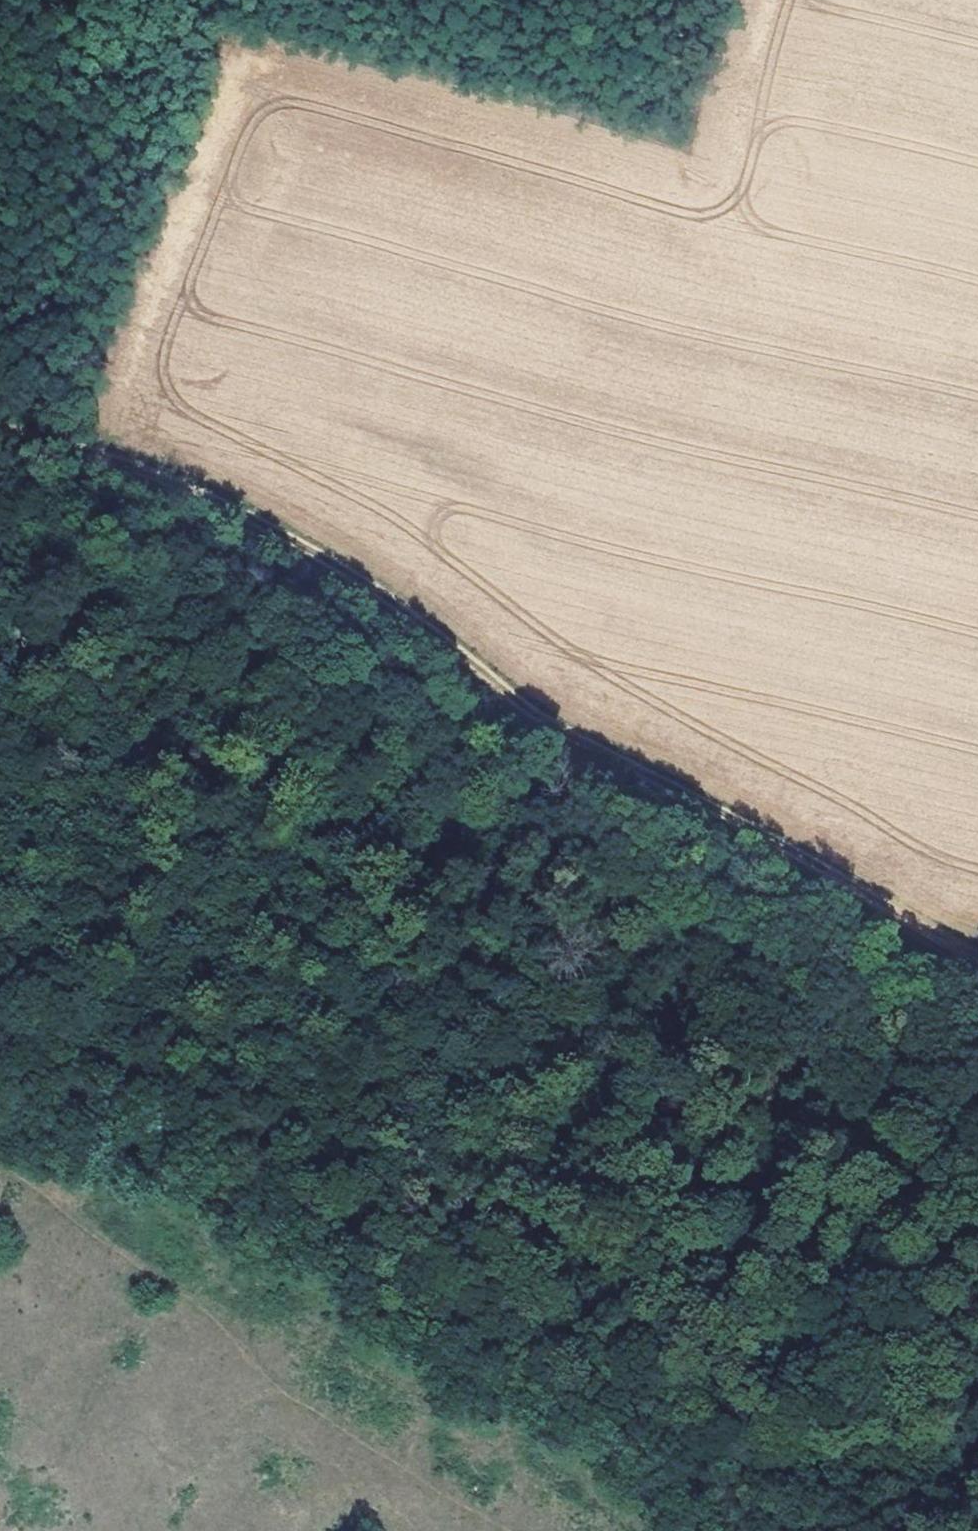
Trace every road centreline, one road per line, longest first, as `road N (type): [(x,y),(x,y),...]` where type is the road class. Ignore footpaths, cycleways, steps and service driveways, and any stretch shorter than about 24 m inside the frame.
road 1 (track): [(0,428),(361,574),(484,678),(566,733),(977,961)]
road 2 (track): [(797,1530),(167,1132),(0,1009)]

